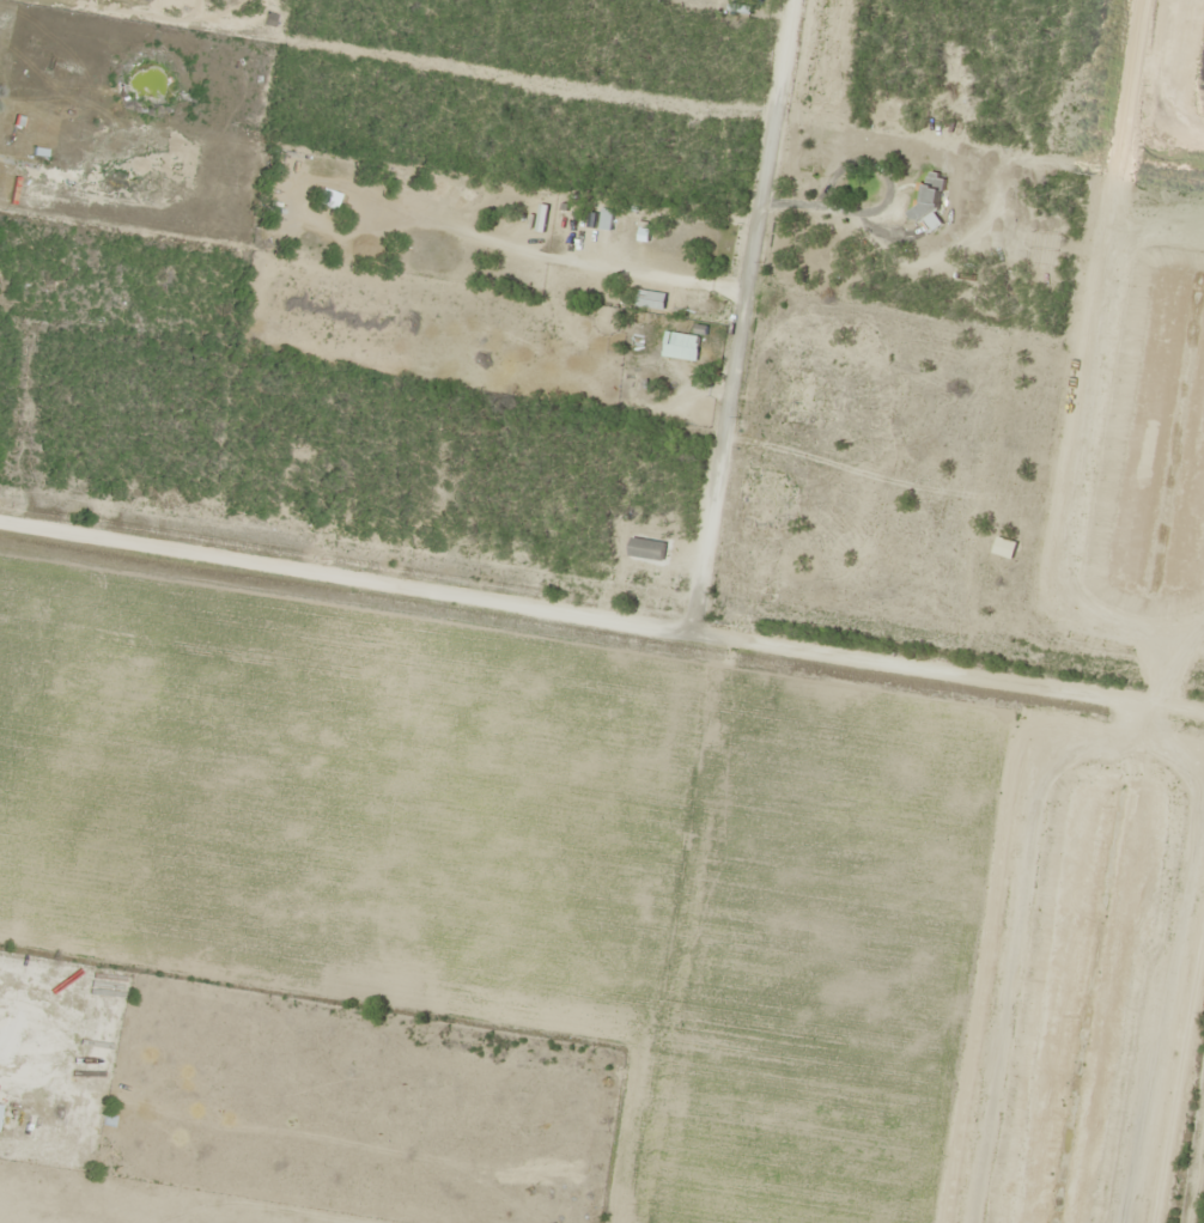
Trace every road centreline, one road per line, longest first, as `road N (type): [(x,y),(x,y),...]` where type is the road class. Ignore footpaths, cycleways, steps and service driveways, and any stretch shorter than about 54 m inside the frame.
road 1 (residential): [(791,0),(689,633),(0,522)]
road 2 (residential): [(689,633),(1198,712)]

